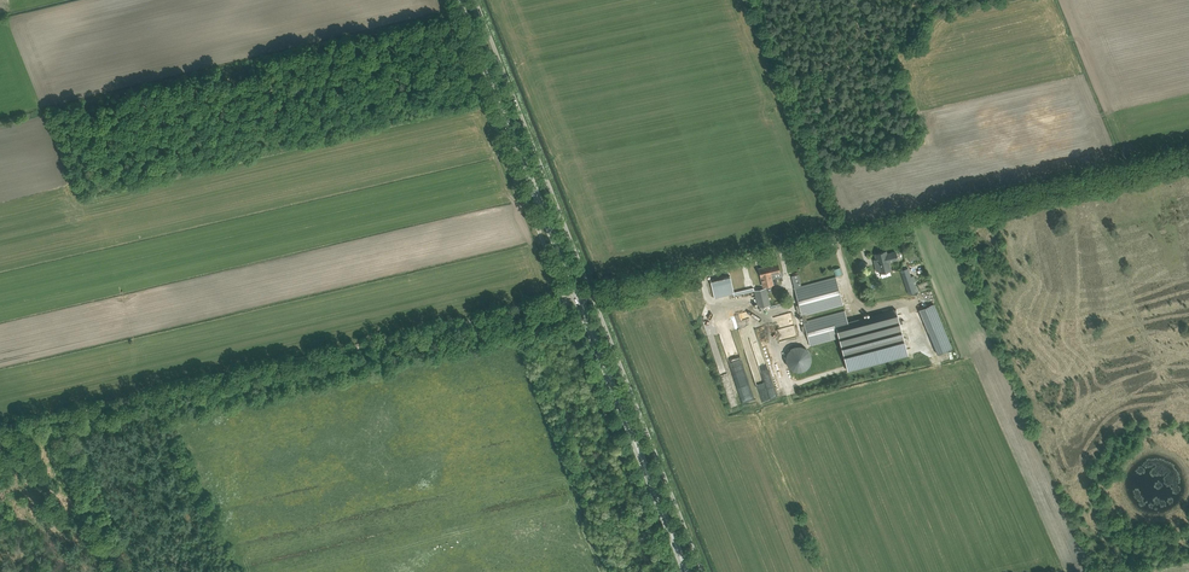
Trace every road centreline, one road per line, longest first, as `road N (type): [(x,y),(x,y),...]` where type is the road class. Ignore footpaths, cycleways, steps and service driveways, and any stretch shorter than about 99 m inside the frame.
road 1 (track): [(0,429),(564,300)]
road 2 (unclassified): [(592,294),(943,216)]
road 3 (unclassified): [(564,300),(445,0)]
road 4 (primary): [(577,297),(459,0)]
road 5 (unclassified): [(592,294),(477,0)]
road 6 (unclassified): [(703,571),(592,294)]
road 7 (primary): [(686,571),(577,297)]
road 8 (unclassified): [(671,571),(564,300)]
road 9 (track): [(943,216),(1188,158)]

